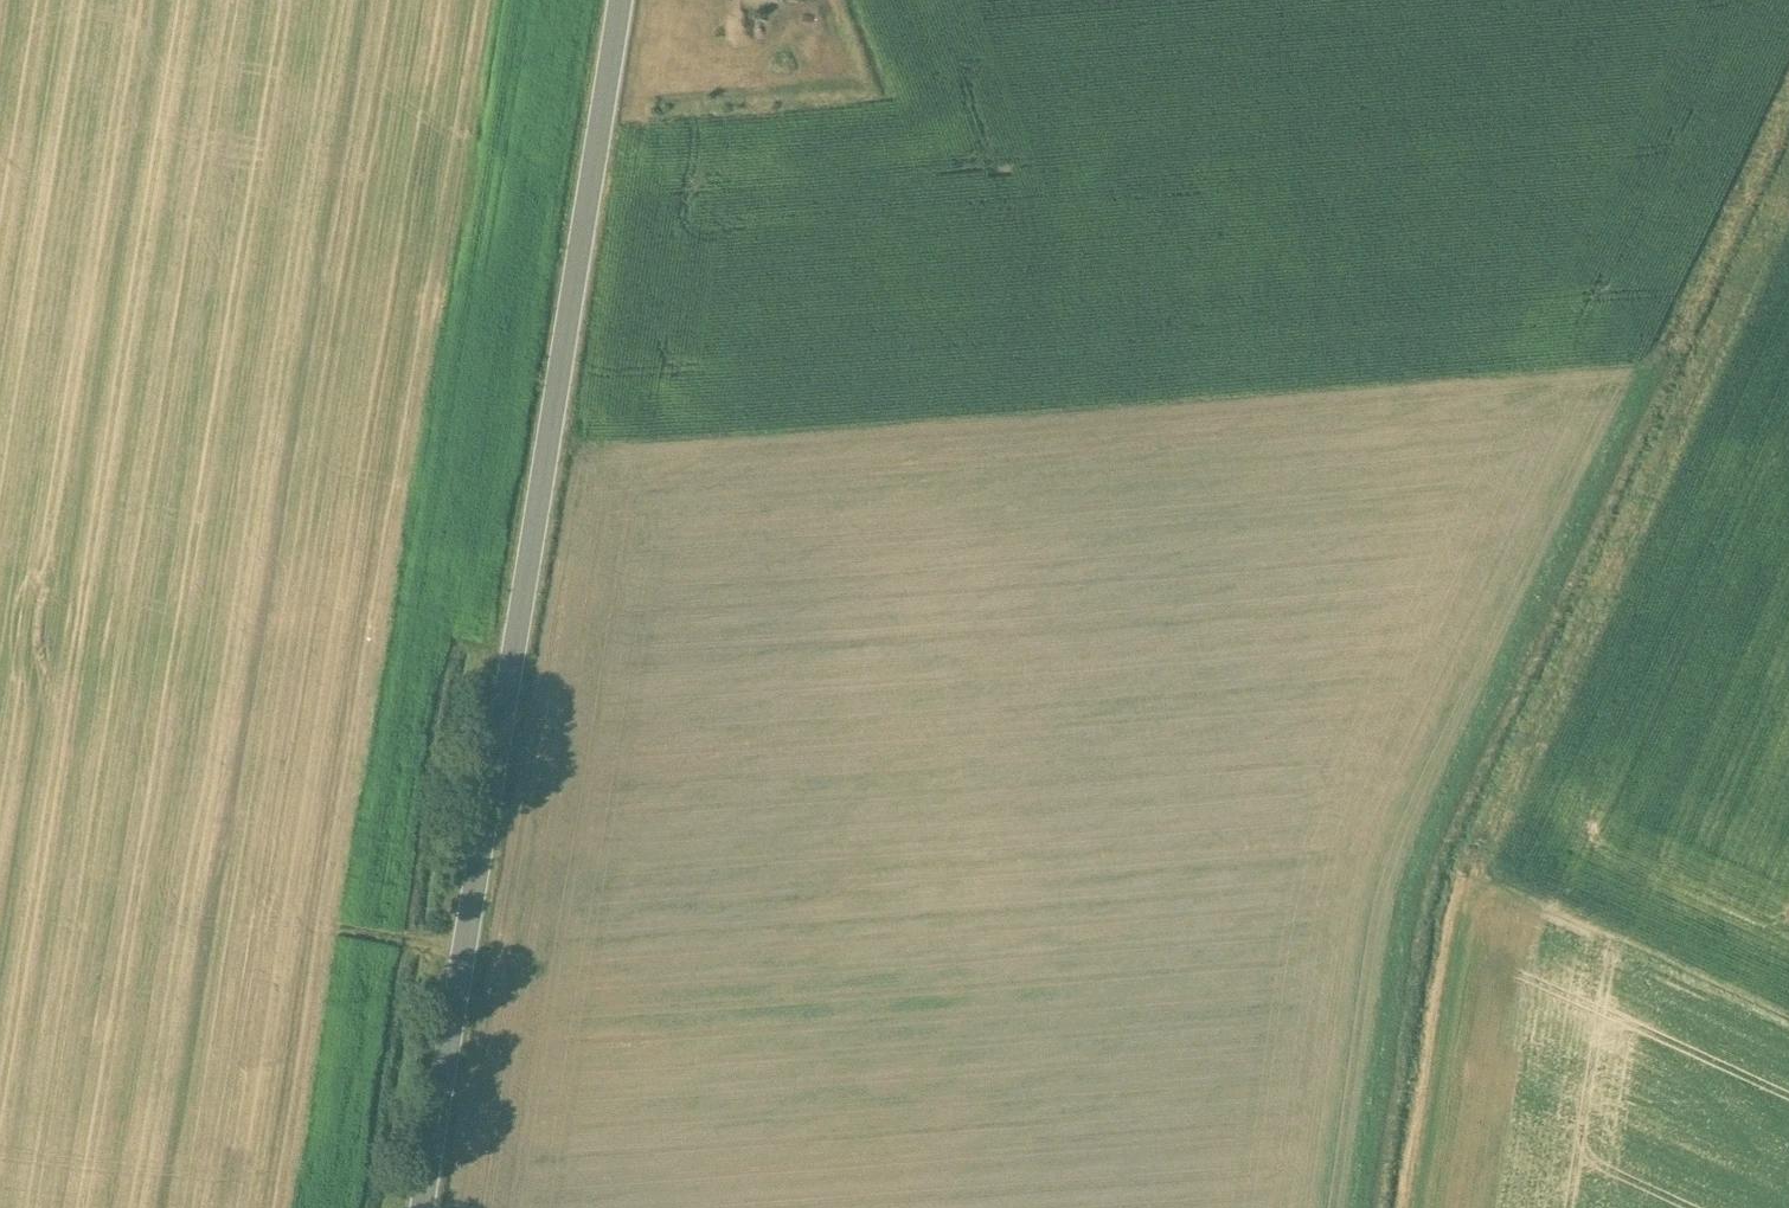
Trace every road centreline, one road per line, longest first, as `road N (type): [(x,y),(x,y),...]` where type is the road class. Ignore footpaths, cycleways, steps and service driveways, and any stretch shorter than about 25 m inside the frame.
road 1 (tertiary): [(423,1207),(622,0)]

